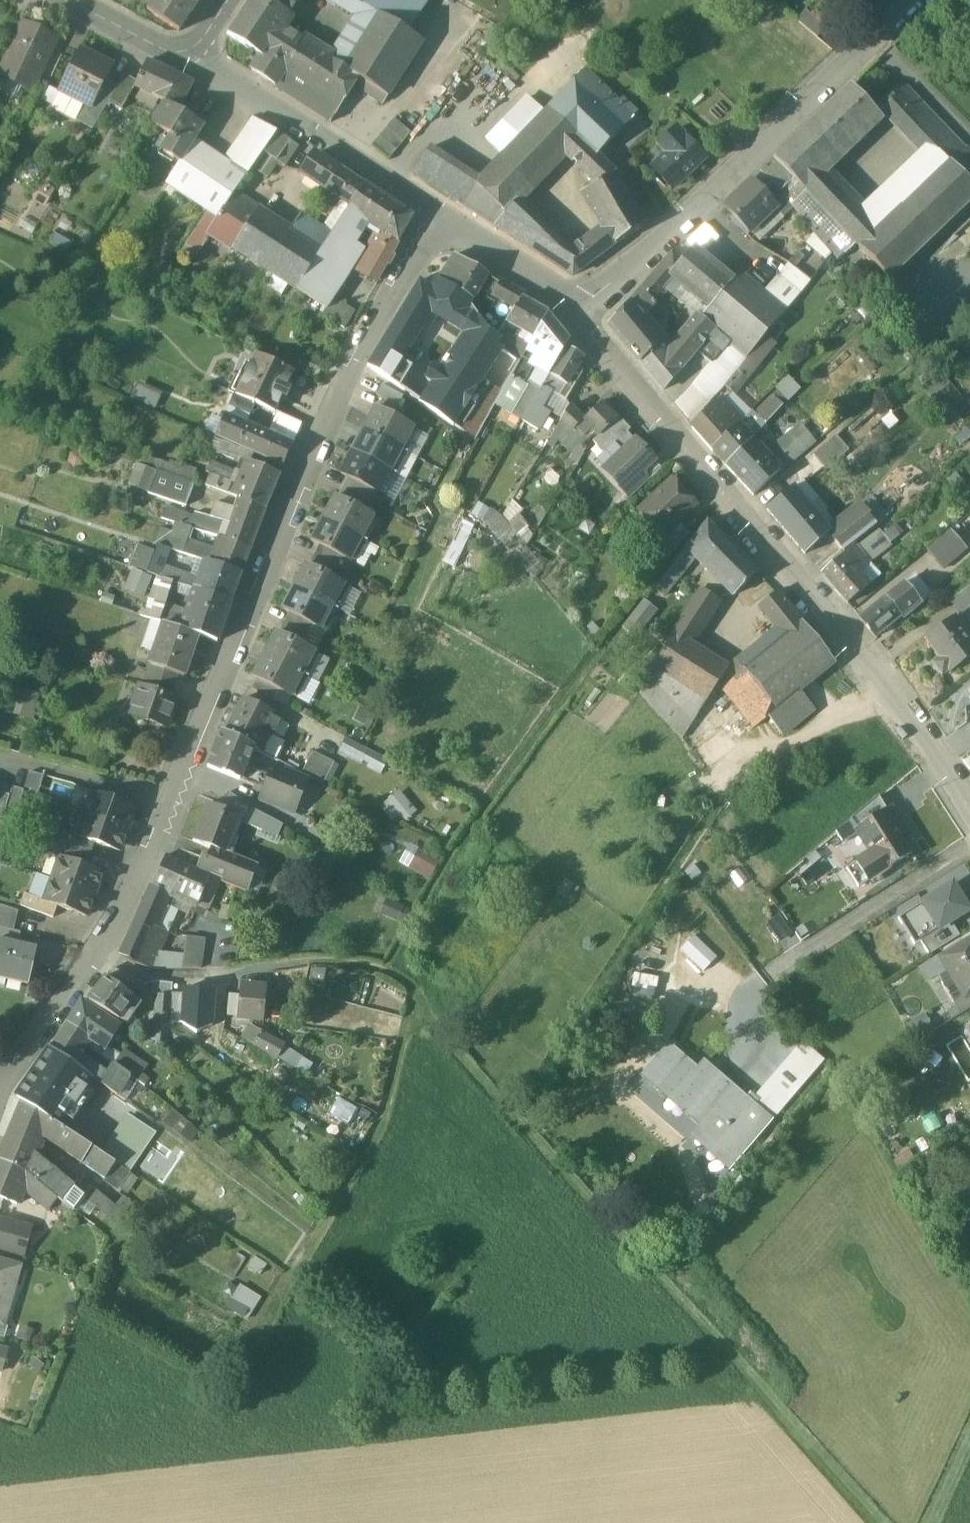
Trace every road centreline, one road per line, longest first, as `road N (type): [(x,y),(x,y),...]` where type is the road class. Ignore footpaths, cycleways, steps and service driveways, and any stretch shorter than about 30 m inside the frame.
road 1 (track): [(306,961),(385,968),(414,991),(412,1004),(440,1038),(878,1522)]
road 2 (residential): [(445,212),(349,365),(171,801)]
road 3 (residential): [(574,309),(969,802)]
road 4 (residential): [(915,0),(574,309)]
road 5 (track): [(412,1004),(379,1133),(262,1336)]
road 6 (residential): [(171,801),(99,951),(0,1084)]
road 7 (residential): [(195,57),(445,212)]
road 8 (residential): [(171,801),(0,756)]
road 9 (residential): [(445,212),(574,309)]
road 10 (tertiary): [(195,57),(63,0)]

